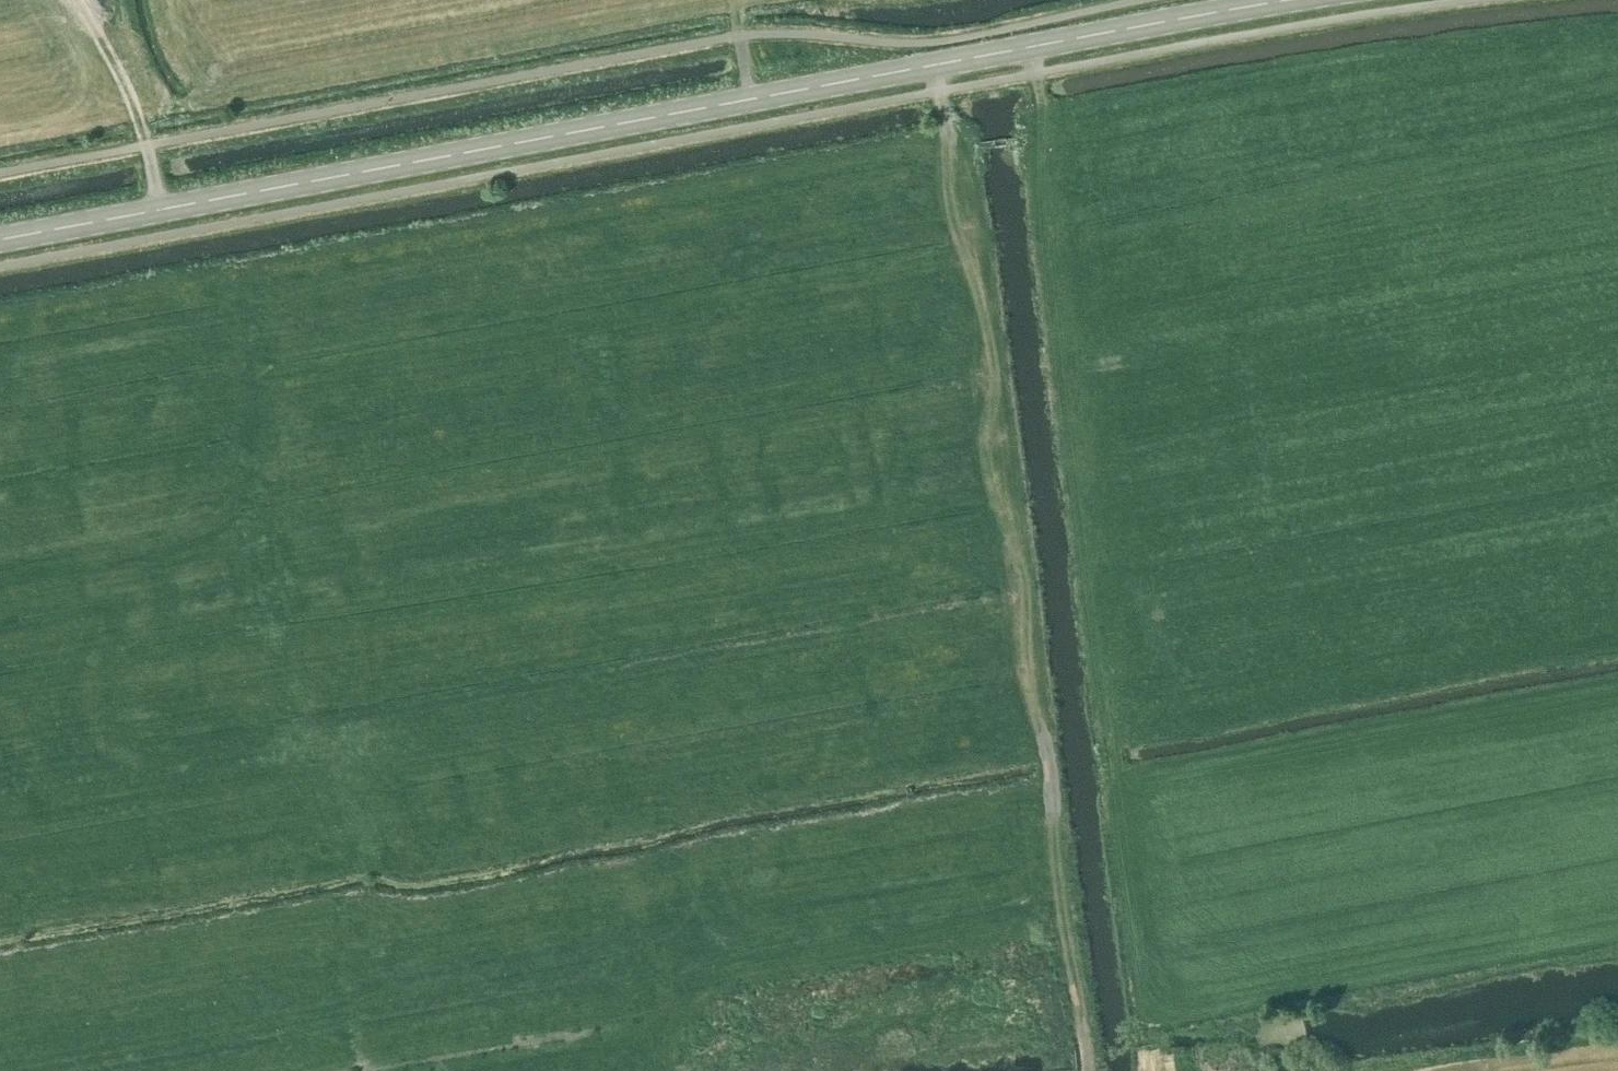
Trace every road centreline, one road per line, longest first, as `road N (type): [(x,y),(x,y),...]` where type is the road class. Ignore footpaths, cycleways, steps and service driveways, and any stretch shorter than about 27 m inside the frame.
road 1 (tertiary): [(1294,0),(0,238)]

